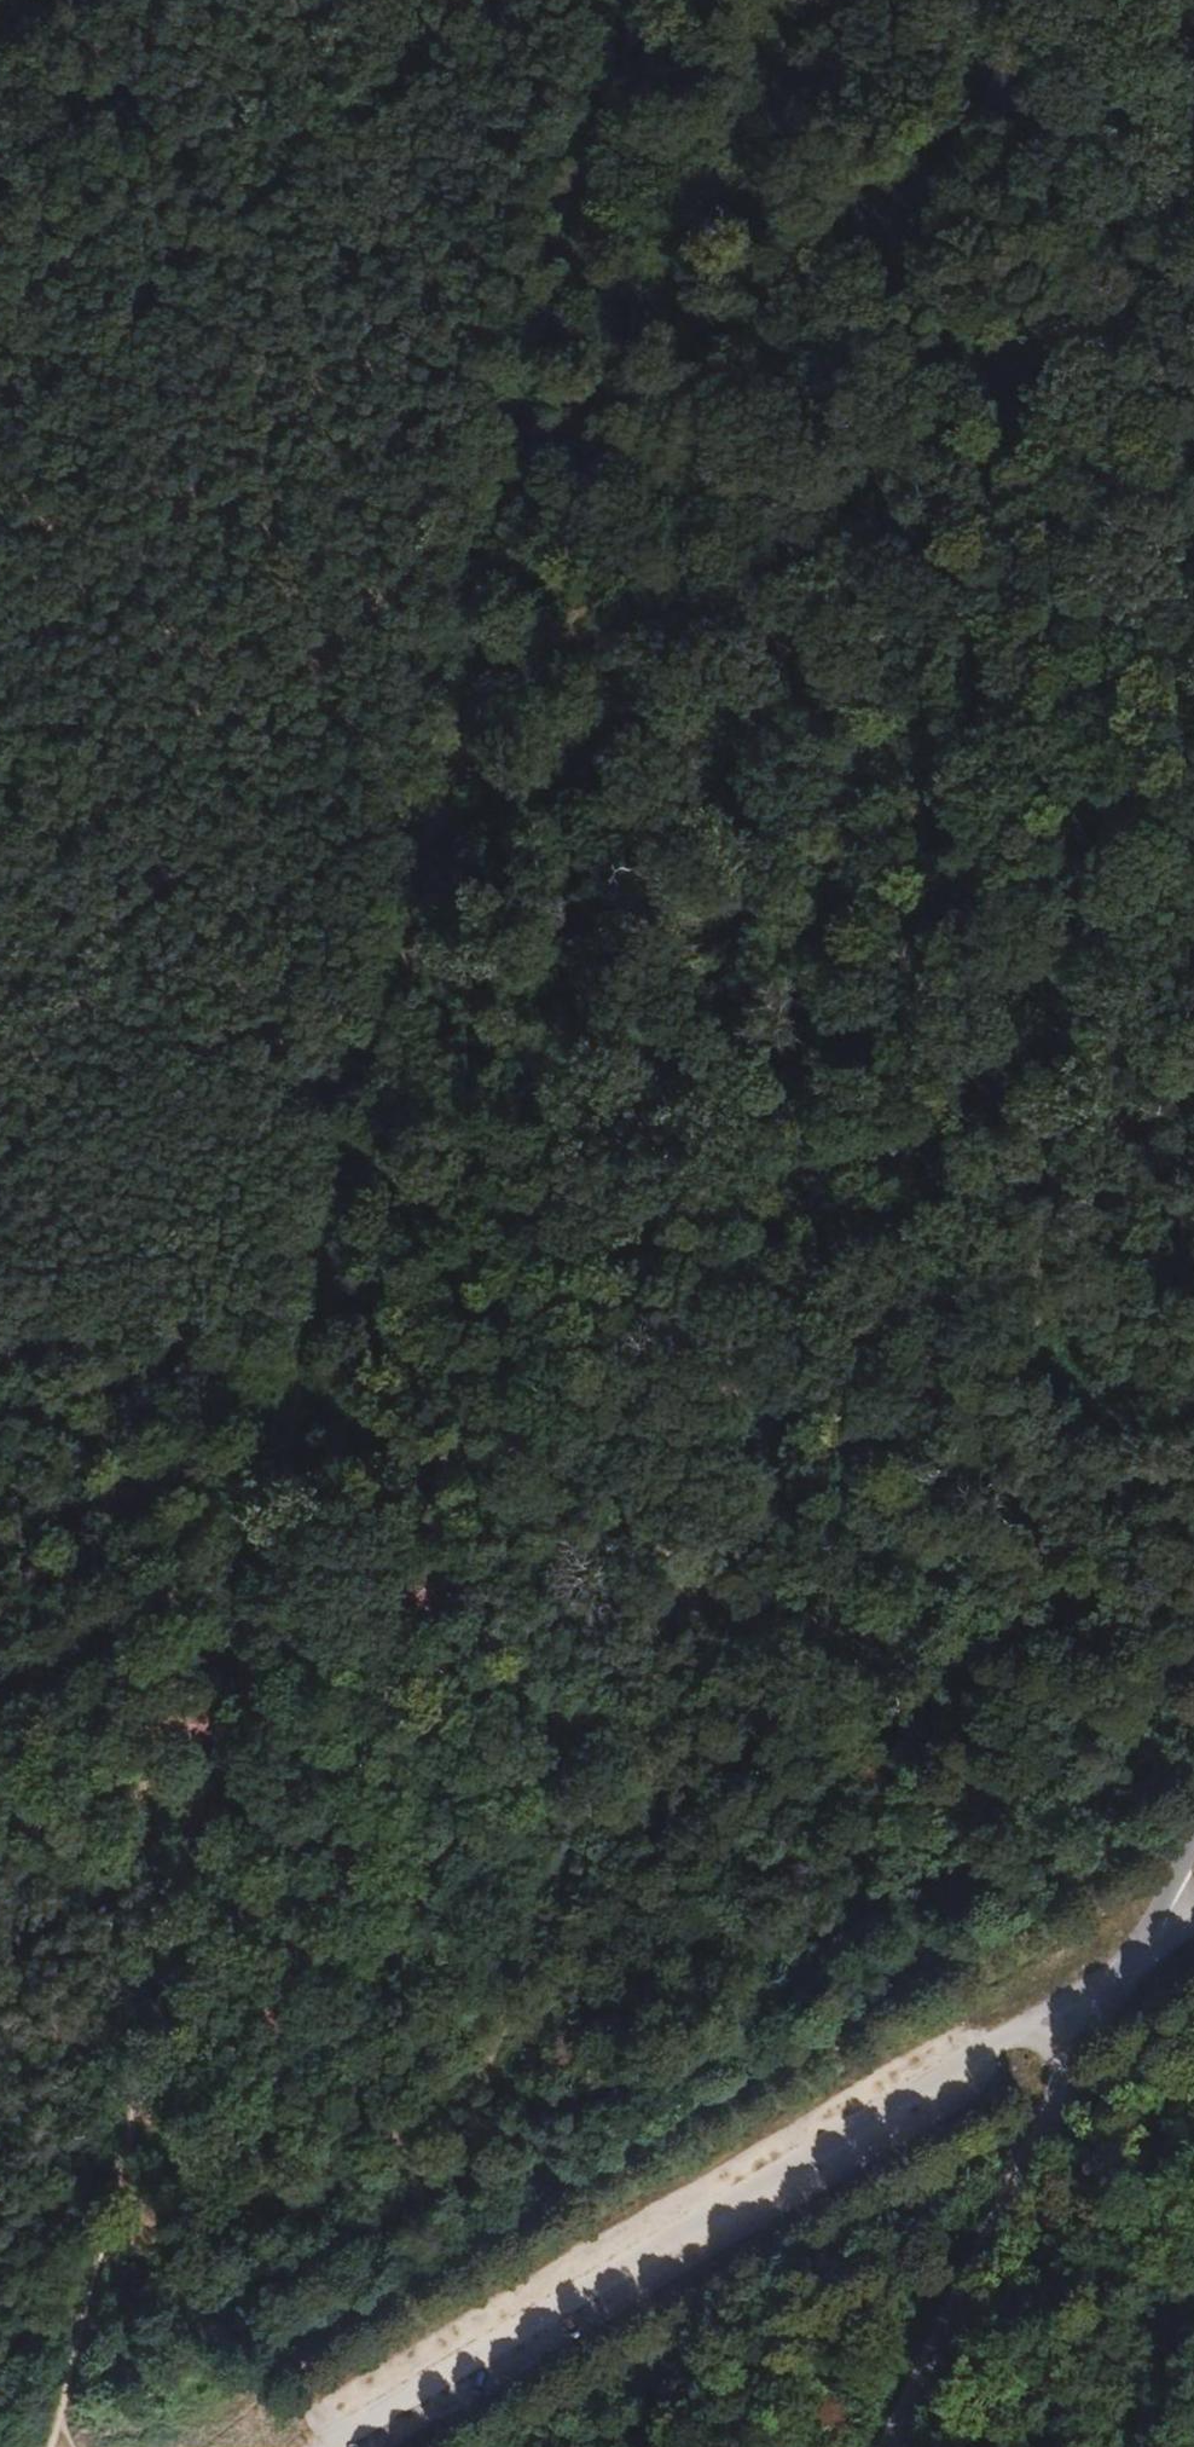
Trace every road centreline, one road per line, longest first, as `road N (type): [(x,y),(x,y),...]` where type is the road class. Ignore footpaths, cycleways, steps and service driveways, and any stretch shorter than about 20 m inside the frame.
road 1 (track): [(53,2446),(640,0)]
road 2 (unclassified): [(1193,1860),(900,2446)]
road 3 (track): [(1077,0),(1193,176)]

